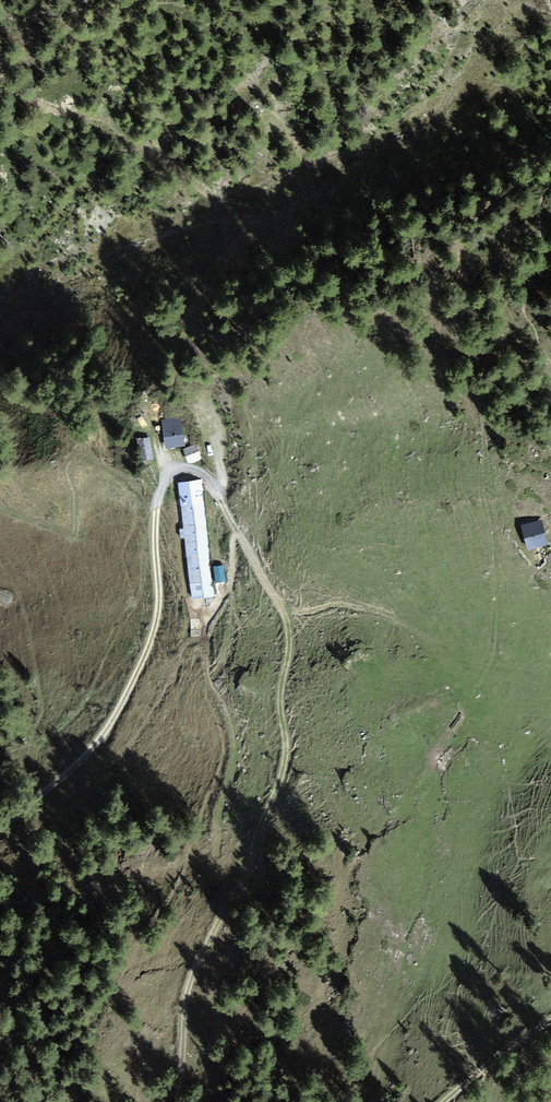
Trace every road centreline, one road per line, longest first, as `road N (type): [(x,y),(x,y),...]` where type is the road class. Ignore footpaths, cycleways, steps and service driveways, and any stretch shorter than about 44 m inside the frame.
road 1 (track): [(177,1101),(183,985),(239,884),(286,756),(277,702),(283,616)]
road 2 (track): [(0,825),(103,730),(135,669),(156,599),(159,499)]
road 3 (track): [(283,616),(336,608),(360,614),(499,690),(550,702)]
road 4 (track): [(550,1021),(510,1041),(442,1101)]
road 5 (track): [(283,616),(220,497)]

